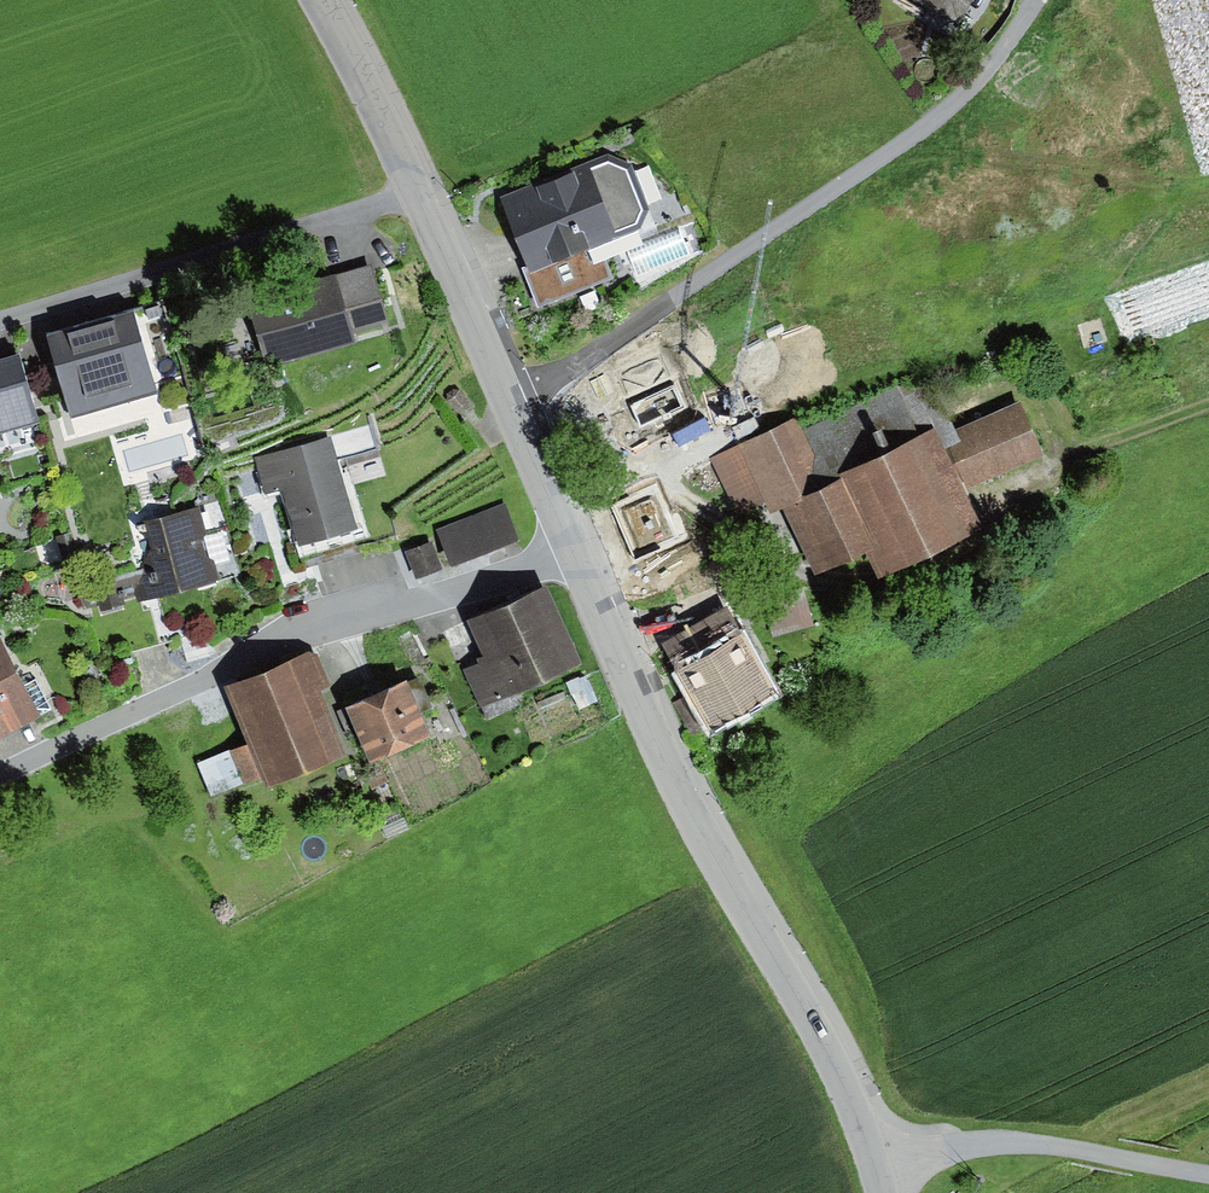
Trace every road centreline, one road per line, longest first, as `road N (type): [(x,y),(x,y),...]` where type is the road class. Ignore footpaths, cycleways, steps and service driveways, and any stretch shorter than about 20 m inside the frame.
road 1 (residential): [(512,408),(667,755),(859,1097),(878,1156)]
road 2 (unclassified): [(512,408),(955,109),(1042,0)]
road 3 (residential): [(322,0),(420,194),(512,408)]
road 4 (unclassified): [(878,1156),(1011,1143),(1208,1173)]

